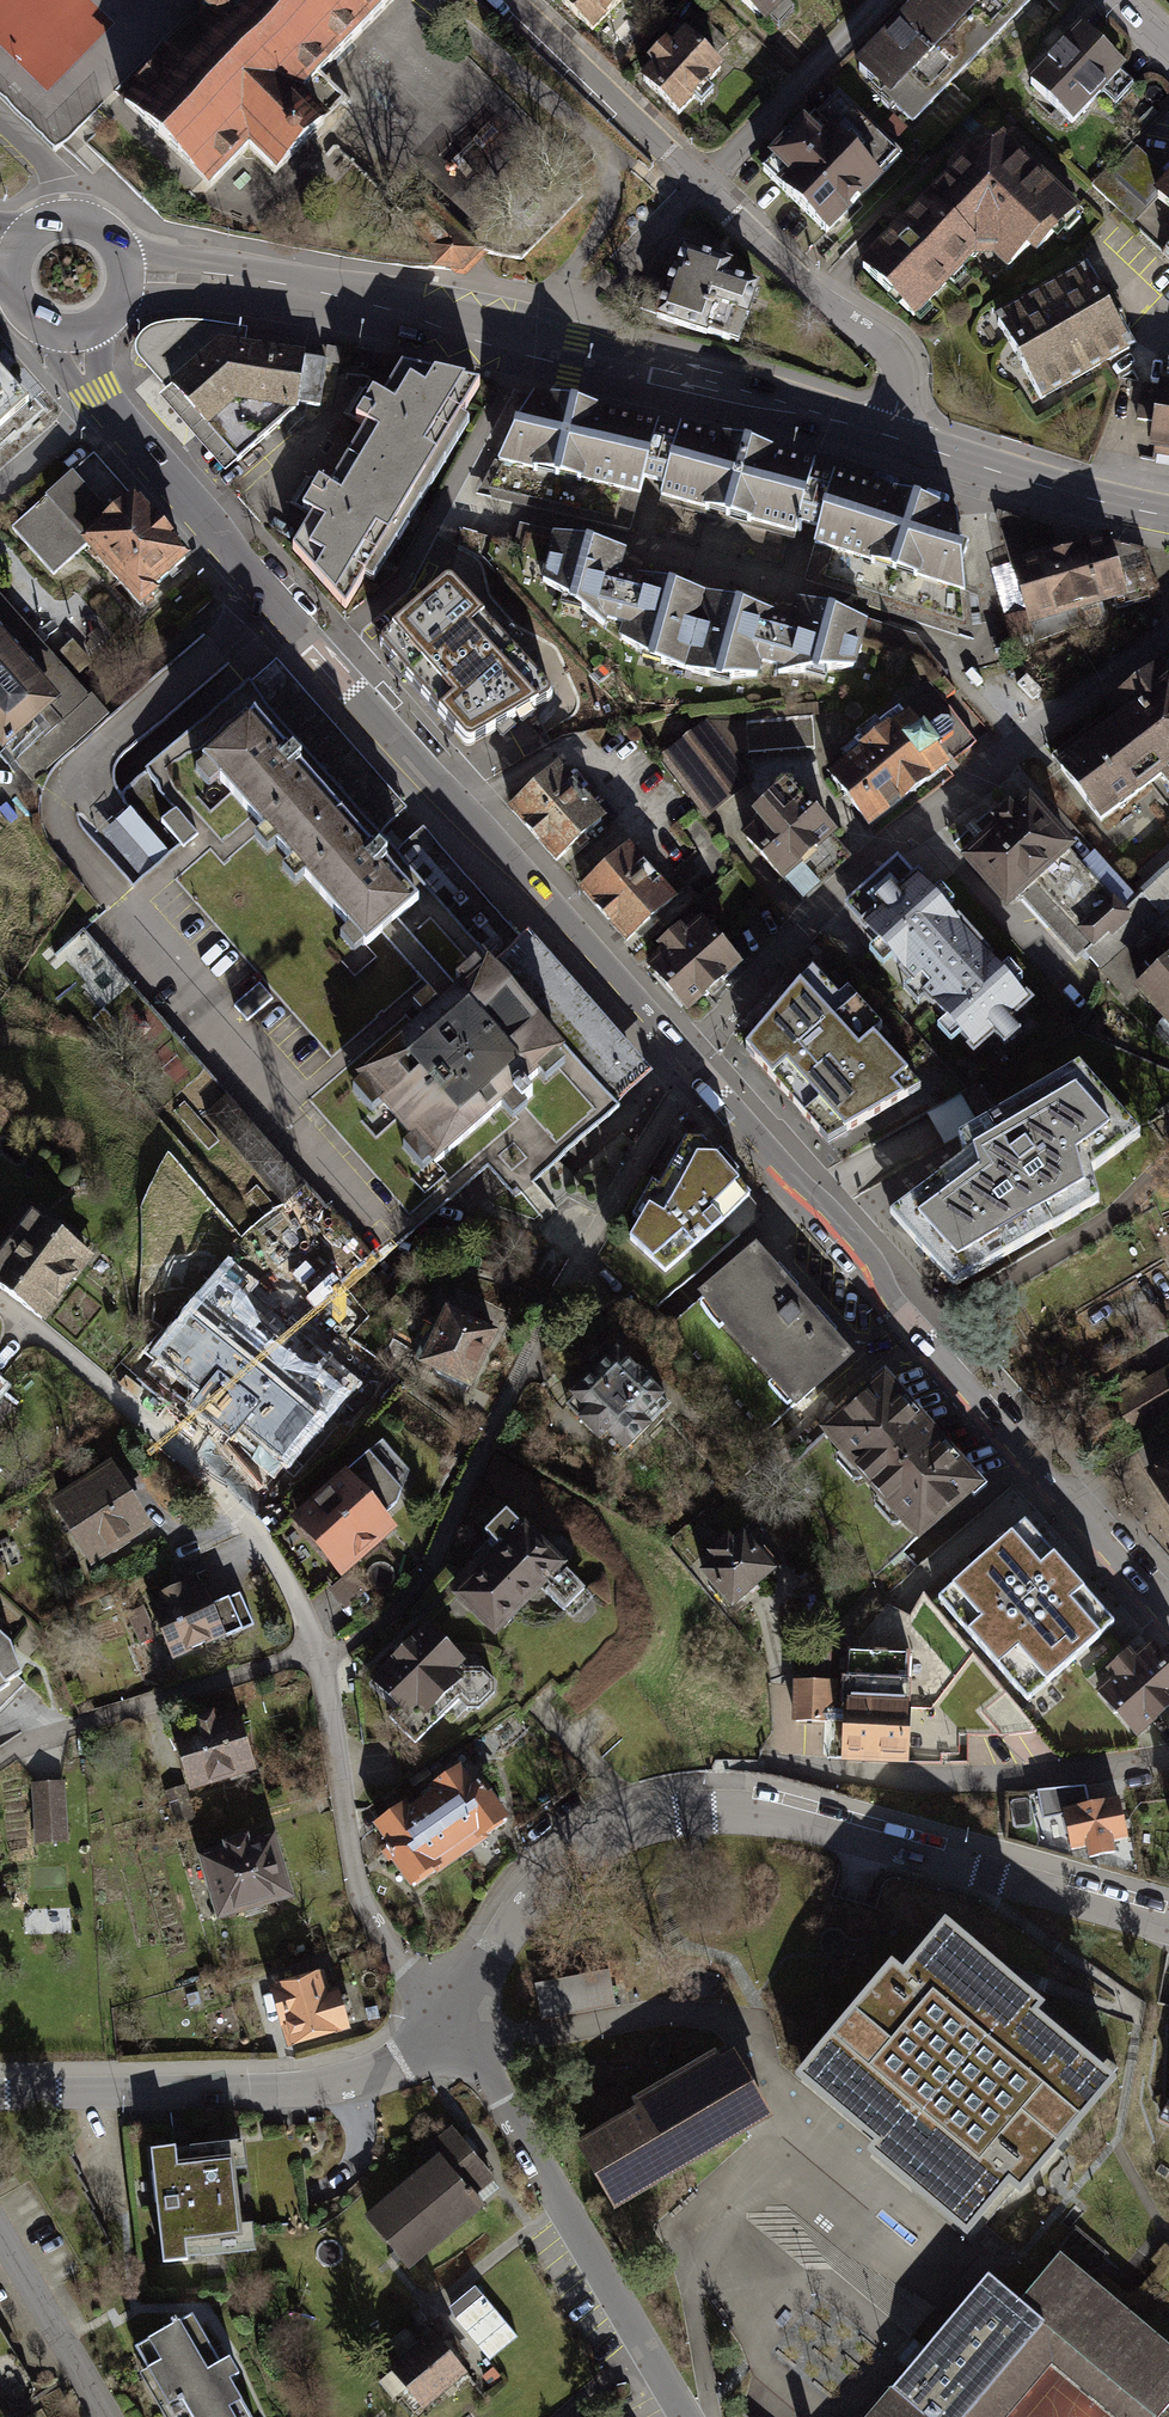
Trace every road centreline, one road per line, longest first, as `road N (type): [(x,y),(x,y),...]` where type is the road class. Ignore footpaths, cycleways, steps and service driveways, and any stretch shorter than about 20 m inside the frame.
road 1 (residential): [(701,1077),(321,660),(102,399)]
road 2 (residential): [(457,2022),(414,1980),(360,1898),(322,1658),(266,1545),(162,1438),(0,1310)]
road 3 (residential): [(457,2022),(532,1891),(600,1841),(672,1822),(715,1817),(867,1844),(1168,1931)]
road 4 (secondary): [(889,435),(322,295),(126,277)]
road 5 (residential): [(1168,1614),(701,1077)]
road 6 (residential): [(1168,642),(886,850),(715,1026),(701,1077)]
road 7 (residential): [(0,2094),(340,2083),(389,2067),(457,2022)]
road 8 (residential): [(457,2022),(682,2416)]
road 9 (residential): [(702,184),(811,295),(897,358),(903,372),(889,435)]
road 10 (secondary): [(1168,516),(889,435)]
road 11 (residential): [(511,0),(702,184)]
road 12 (unclassified): [(889,0),(702,184)]
road 13 (residential): [(0,2225),(104,2416)]
road 14 (secondary): [(126,277),(113,243),(82,225),(47,231),(24,256)]
road 15 (residential): [(0,489),(102,399)]

